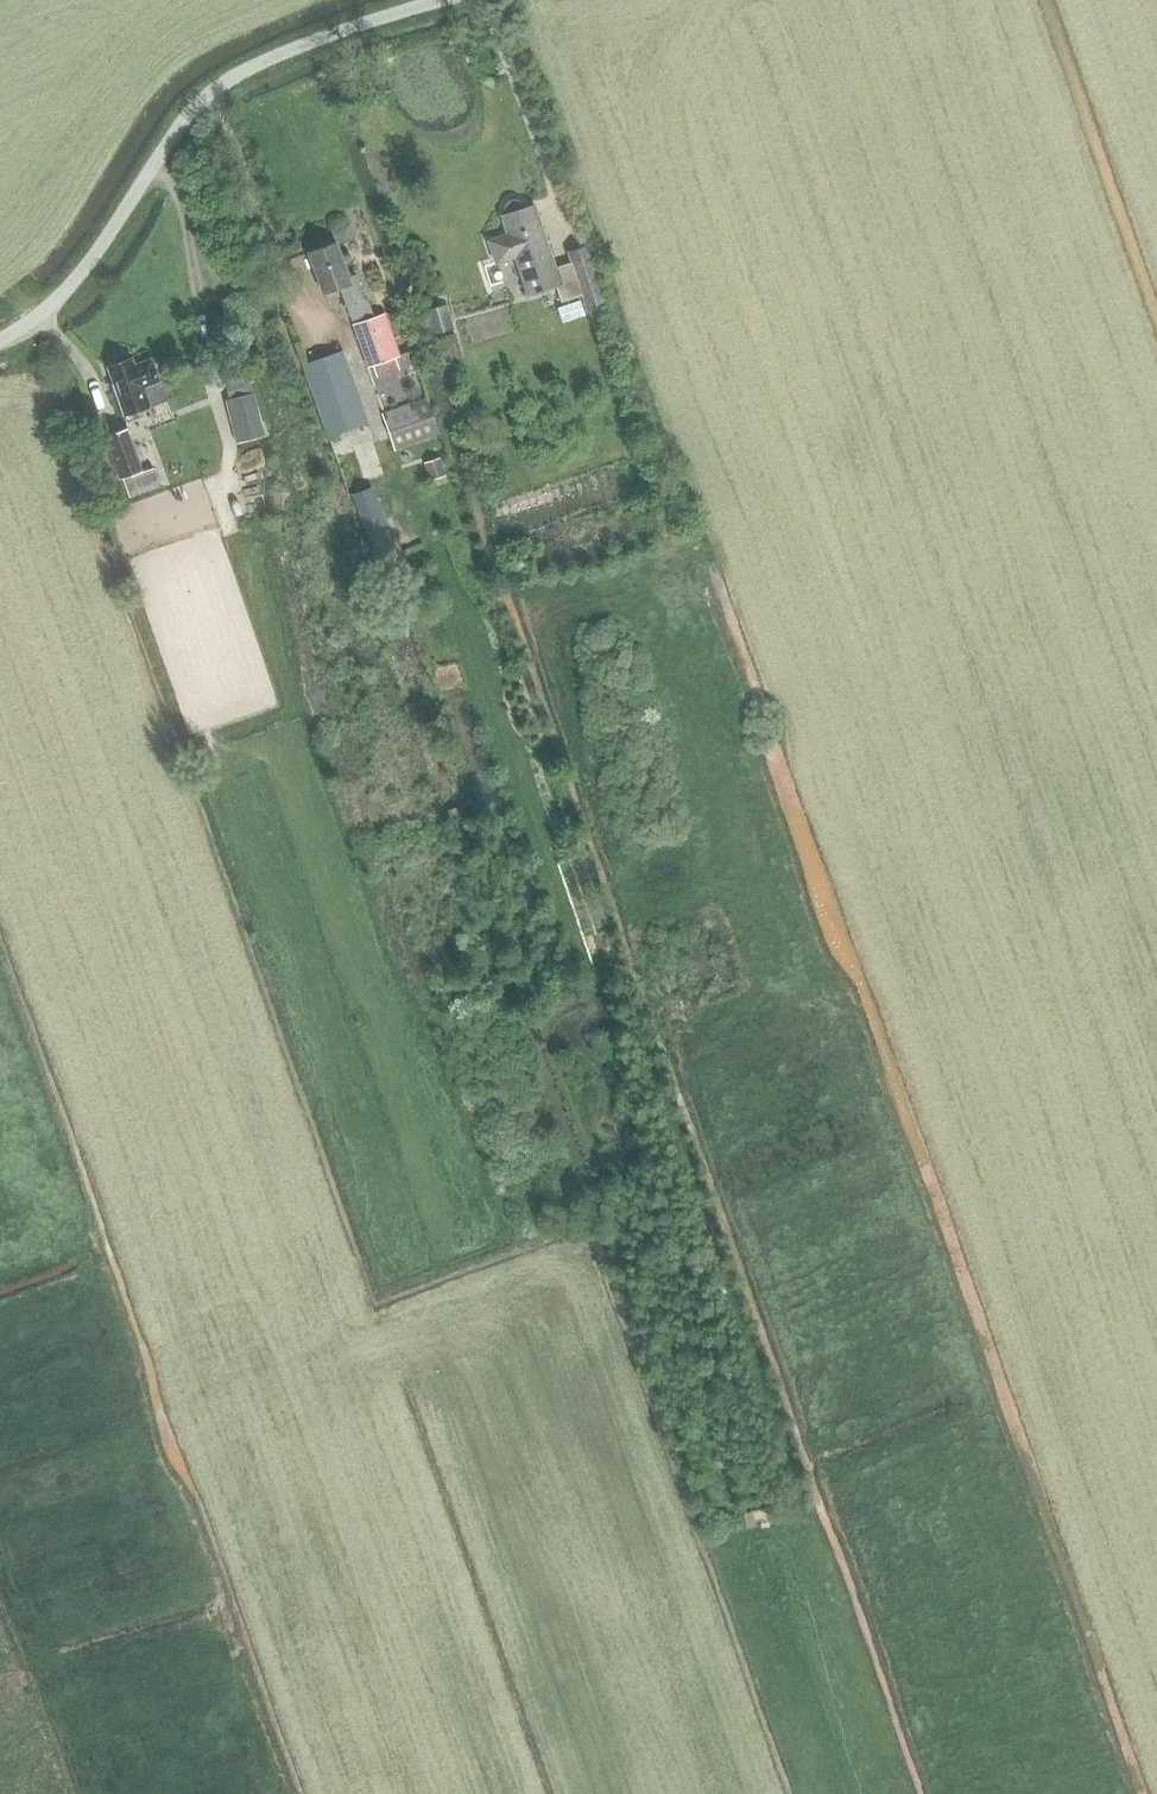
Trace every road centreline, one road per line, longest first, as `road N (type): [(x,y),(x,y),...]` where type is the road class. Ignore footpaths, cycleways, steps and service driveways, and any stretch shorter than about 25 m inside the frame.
road 1 (unclassified): [(0,338),(67,287),(175,128),(220,83),(352,29),(455,0)]

